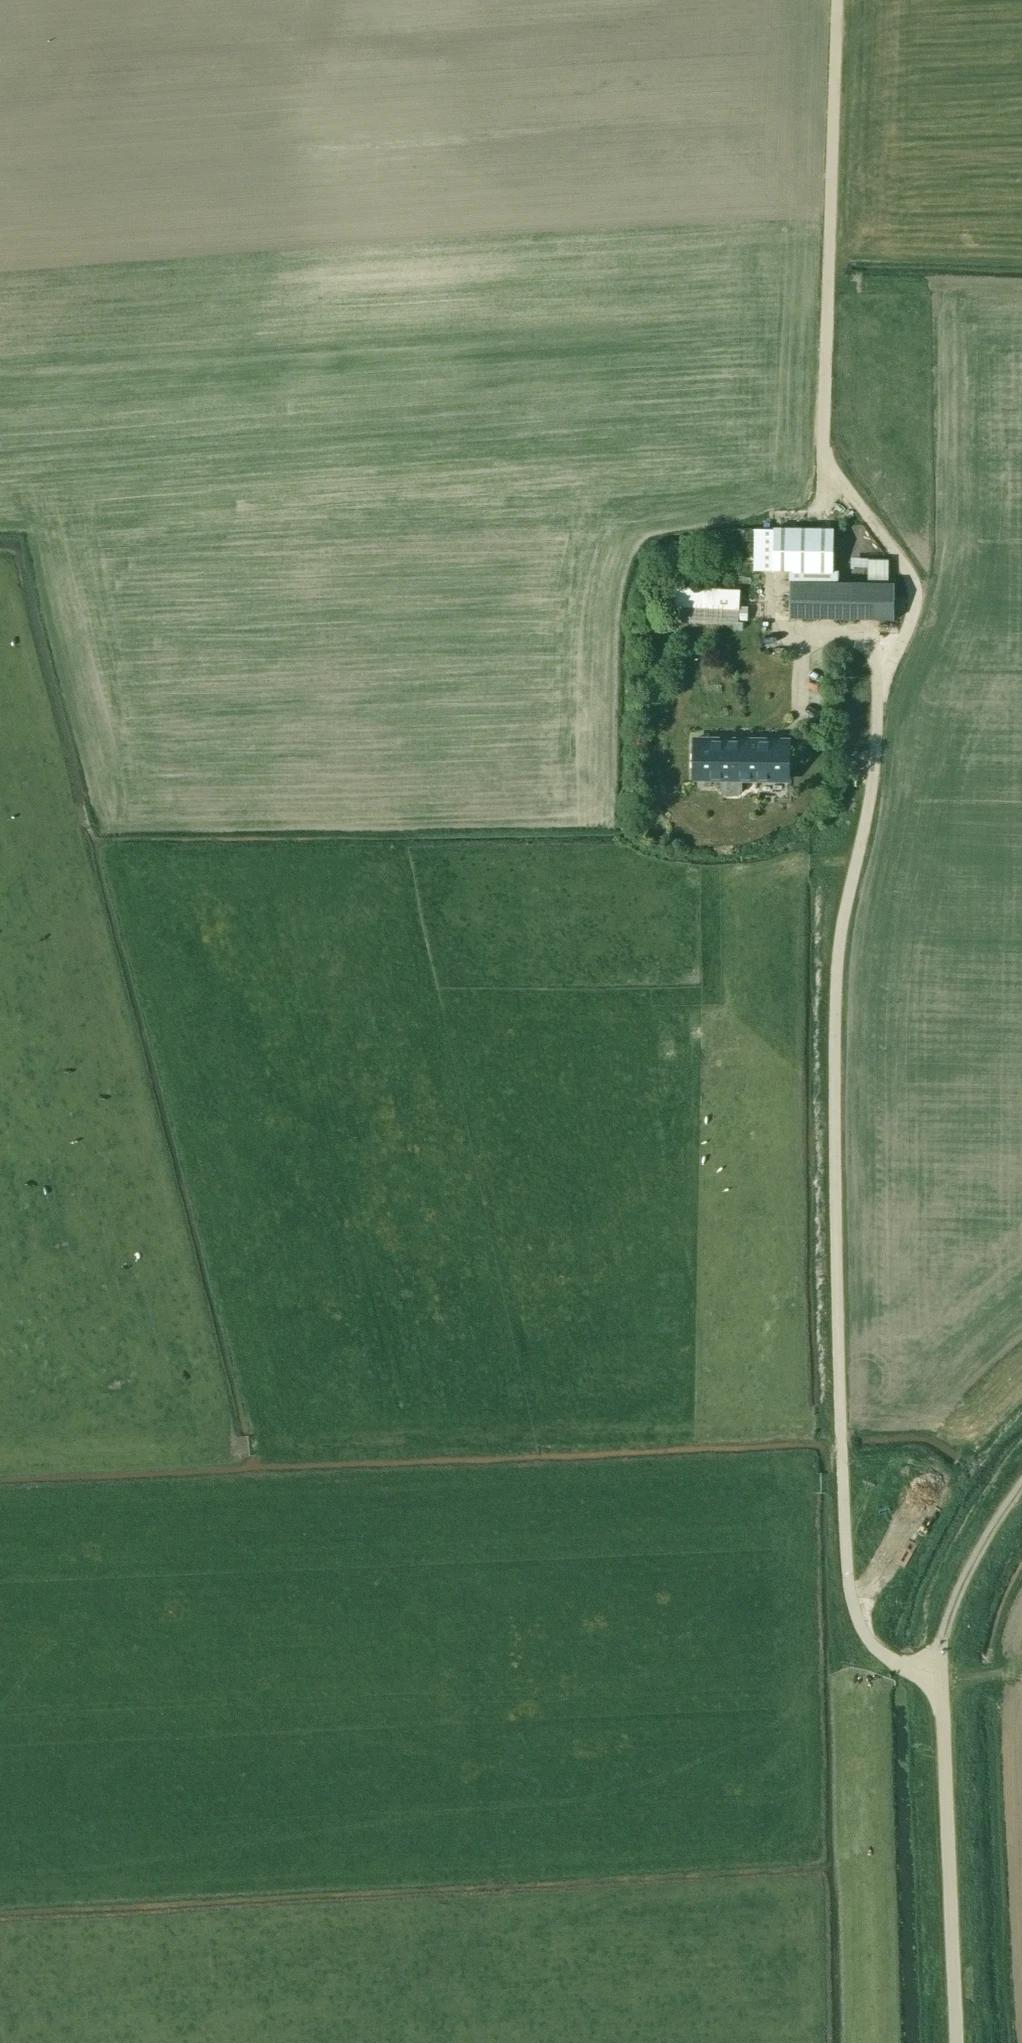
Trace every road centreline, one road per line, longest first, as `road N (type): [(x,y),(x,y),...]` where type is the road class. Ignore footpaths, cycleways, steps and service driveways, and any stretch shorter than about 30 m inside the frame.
road 1 (track): [(880,687),(916,595),(914,579),(824,459),(837,0)]
road 2 (unclassified): [(955,2042),(938,1675)]

